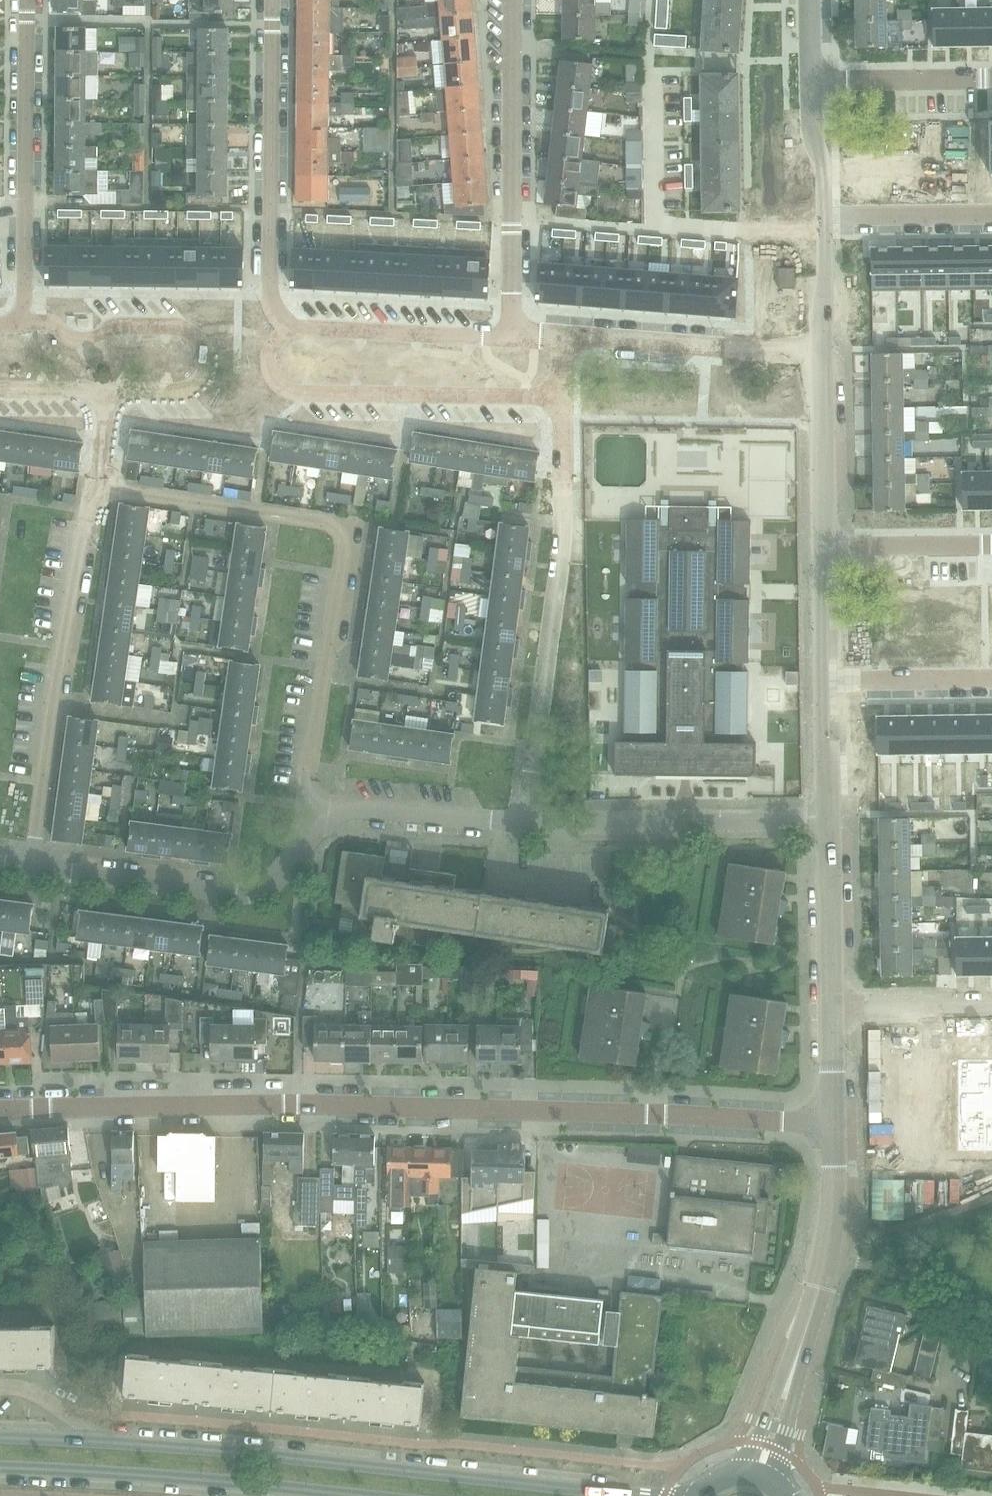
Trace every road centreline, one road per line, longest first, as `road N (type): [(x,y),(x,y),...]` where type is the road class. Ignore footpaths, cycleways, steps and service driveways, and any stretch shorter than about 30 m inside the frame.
road 1 (residential): [(0,1107),(832,1116)]
road 2 (secondary): [(698,1493),(646,1495),(101,1442)]
road 3 (residential): [(332,807),(320,784),(350,535),(333,523),(95,489)]
road 4 (residential): [(520,823),(563,499),(559,396)]
road 5 (residential): [(29,868),(46,720),(95,489)]
road 6 (residential): [(291,330),(269,359),(277,381),(293,392),(559,396)]
road 7 (residential): [(29,868),(226,895),(264,888),(332,807)]
road 8 (secondary): [(0,1469),(341,1495)]
road 9 (residential): [(291,330),(271,295),(273,0)]
road 10 (residential): [(512,333),(512,0)]
road 11 (residential): [(27,0),(25,292),(17,322)]
road 12 (residential): [(112,390),(193,385),(204,364),(201,342),(179,328),(123,325),(81,340),(51,323),(17,322)]
road 13 (residential): [(520,823),(830,819)]
road 14 (residential): [(563,336),(823,354)]
road 15 (residential): [(792,1366),(834,1225),(832,1116)]
road 16 (residential): [(512,333),(291,330)]
road 17 (residential): [(825,546),(823,354)]
road 18 (residential): [(332,807),(520,823)]
road 19 (residential): [(831,1007),(830,819)]
road 20 (residential): [(811,79),(991,77)]
road 21 (residential): [(818,215),(991,213)]
road 22 (residential): [(825,546),(991,546)]
road 23 (residential): [(991,678),(828,682)]
road 24 (residential): [(831,1007),(991,1009)]
road 25 (residential): [(823,354),(818,215)]
road 26 (residential): [(830,819),(828,682)]
road 27 (residential): [(818,215),(811,79)]
road 28 (residential): [(828,682),(825,546)]

